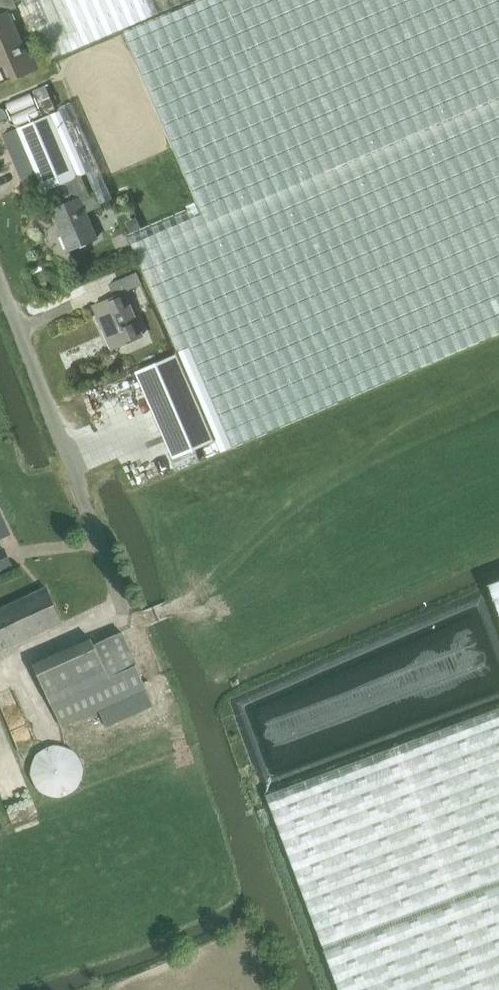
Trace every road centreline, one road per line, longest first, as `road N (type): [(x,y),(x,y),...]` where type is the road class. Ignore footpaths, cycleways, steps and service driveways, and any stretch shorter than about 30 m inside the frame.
road 1 (residential): [(130,605),(0,283)]

